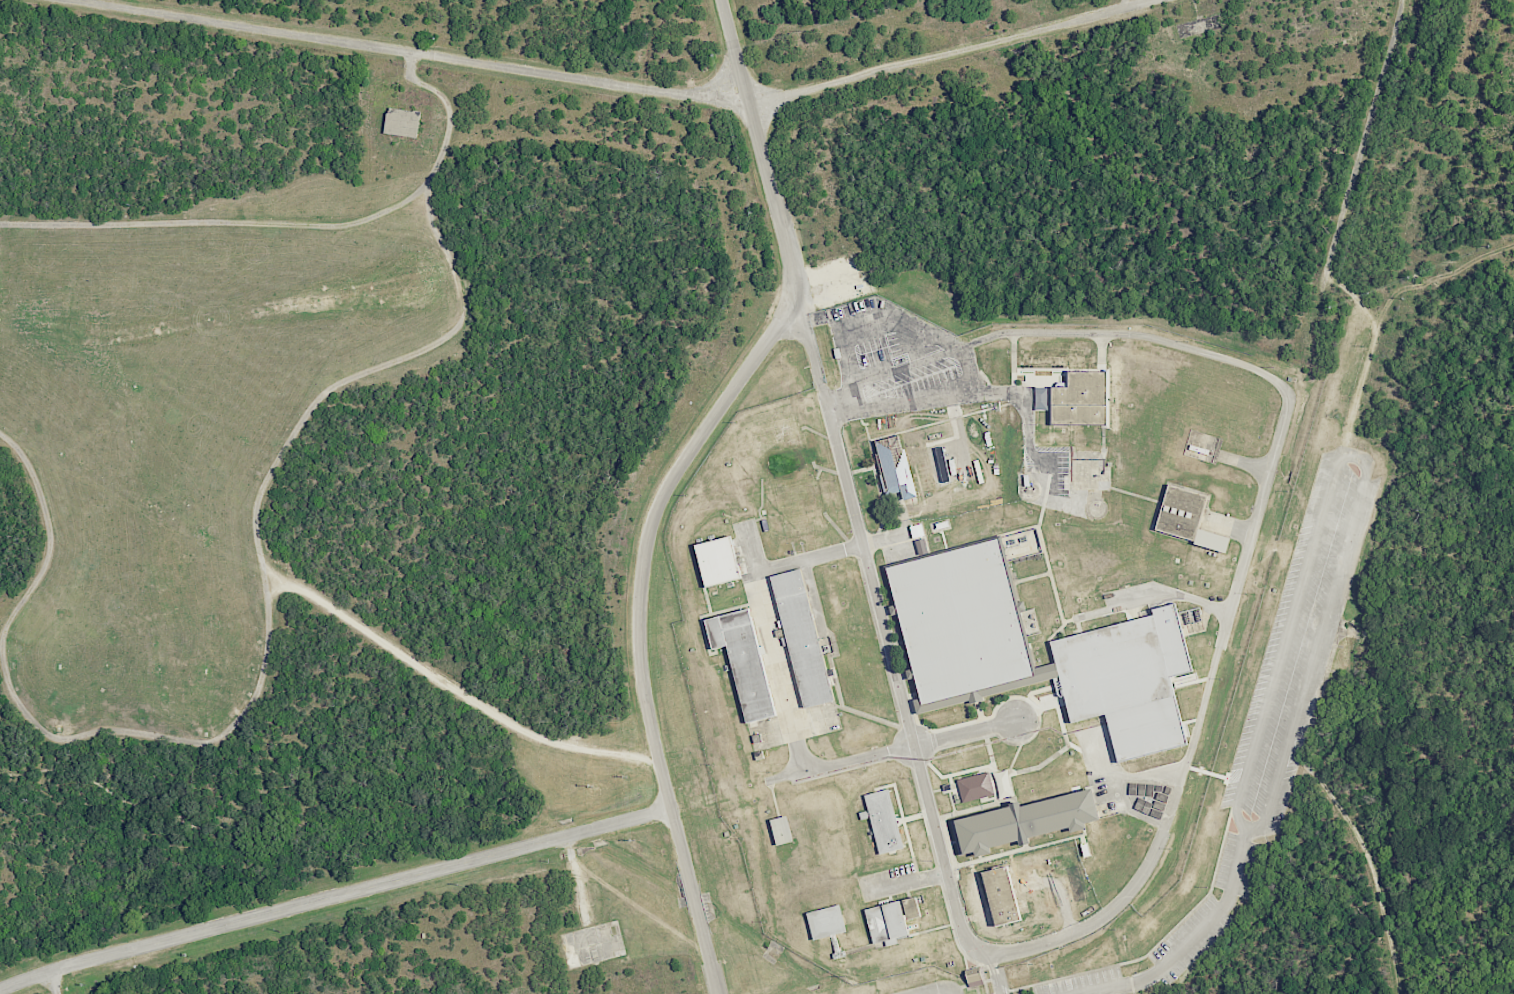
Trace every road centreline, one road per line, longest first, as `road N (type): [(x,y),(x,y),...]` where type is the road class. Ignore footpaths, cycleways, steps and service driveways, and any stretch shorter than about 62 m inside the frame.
road 1 (track): [(0,224),(336,225),(377,215),(427,184),(432,229),(463,312),(438,342),(325,392),(268,476),(254,521),(268,614),(262,673),(244,712),(208,741),(119,730),(60,740),(15,700),(0,645),(44,566),(49,531),(30,469),(0,435)]
road 2 (residential): [(1179,0),(750,105),(63,0)]
road 3 (residential): [(719,993),(646,700),(641,608),(653,525),(670,488),(802,295),(723,0)]
road 4 (residential): [(0,991),(673,810)]
road 5 (track): [(1349,454),(1379,336),(1332,261),(1400,0)]
road 6 (residential): [(802,295),(913,744)]
road 7 (track): [(660,760),(534,737),(322,602),(265,582)]
road 8 (track): [(1288,746),(1367,852),(1399,993)]
road 9 (residential): [(913,744),(965,936),(990,958),(1001,993)]
road 10 (track): [(411,54),(411,74),(443,99),(449,116),(427,184)]

